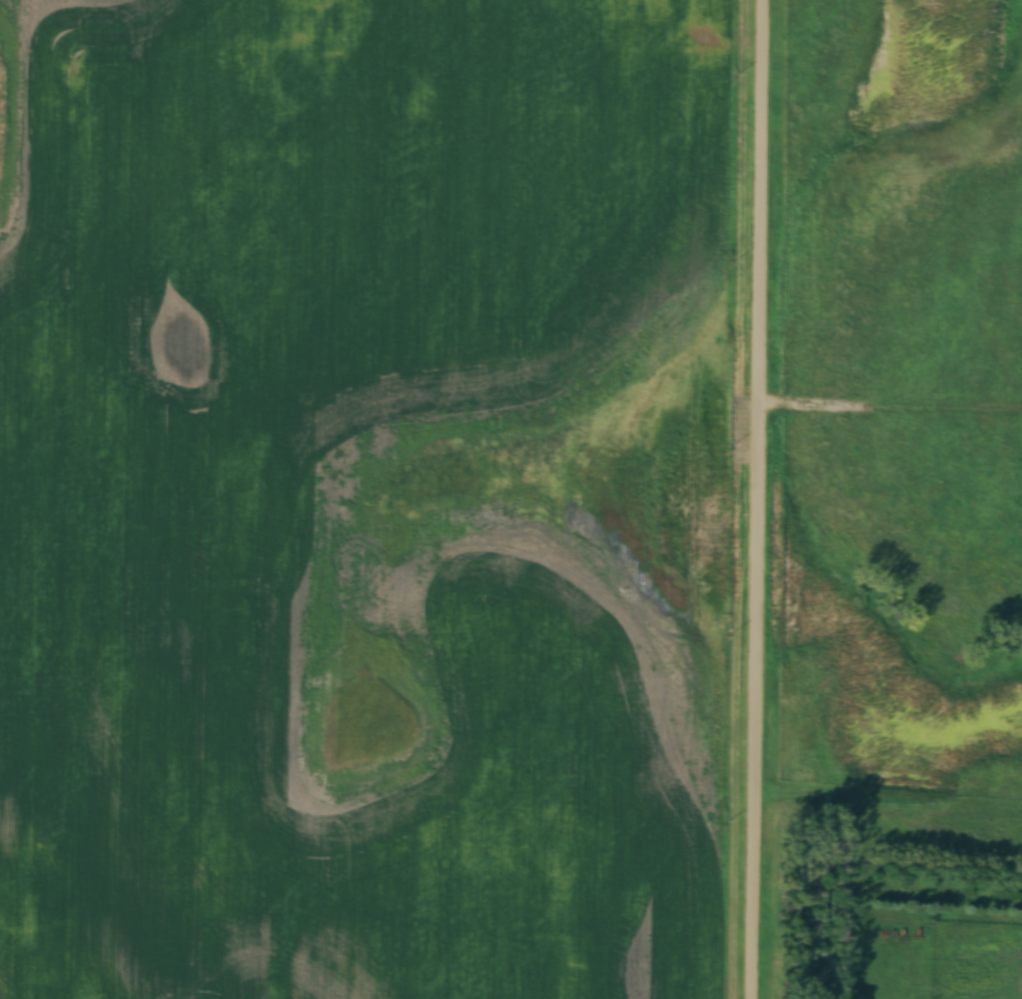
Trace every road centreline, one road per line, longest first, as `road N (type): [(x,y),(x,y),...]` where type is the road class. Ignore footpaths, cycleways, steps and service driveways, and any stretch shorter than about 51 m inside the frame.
road 1 (residential): [(752,998),(762,0)]

